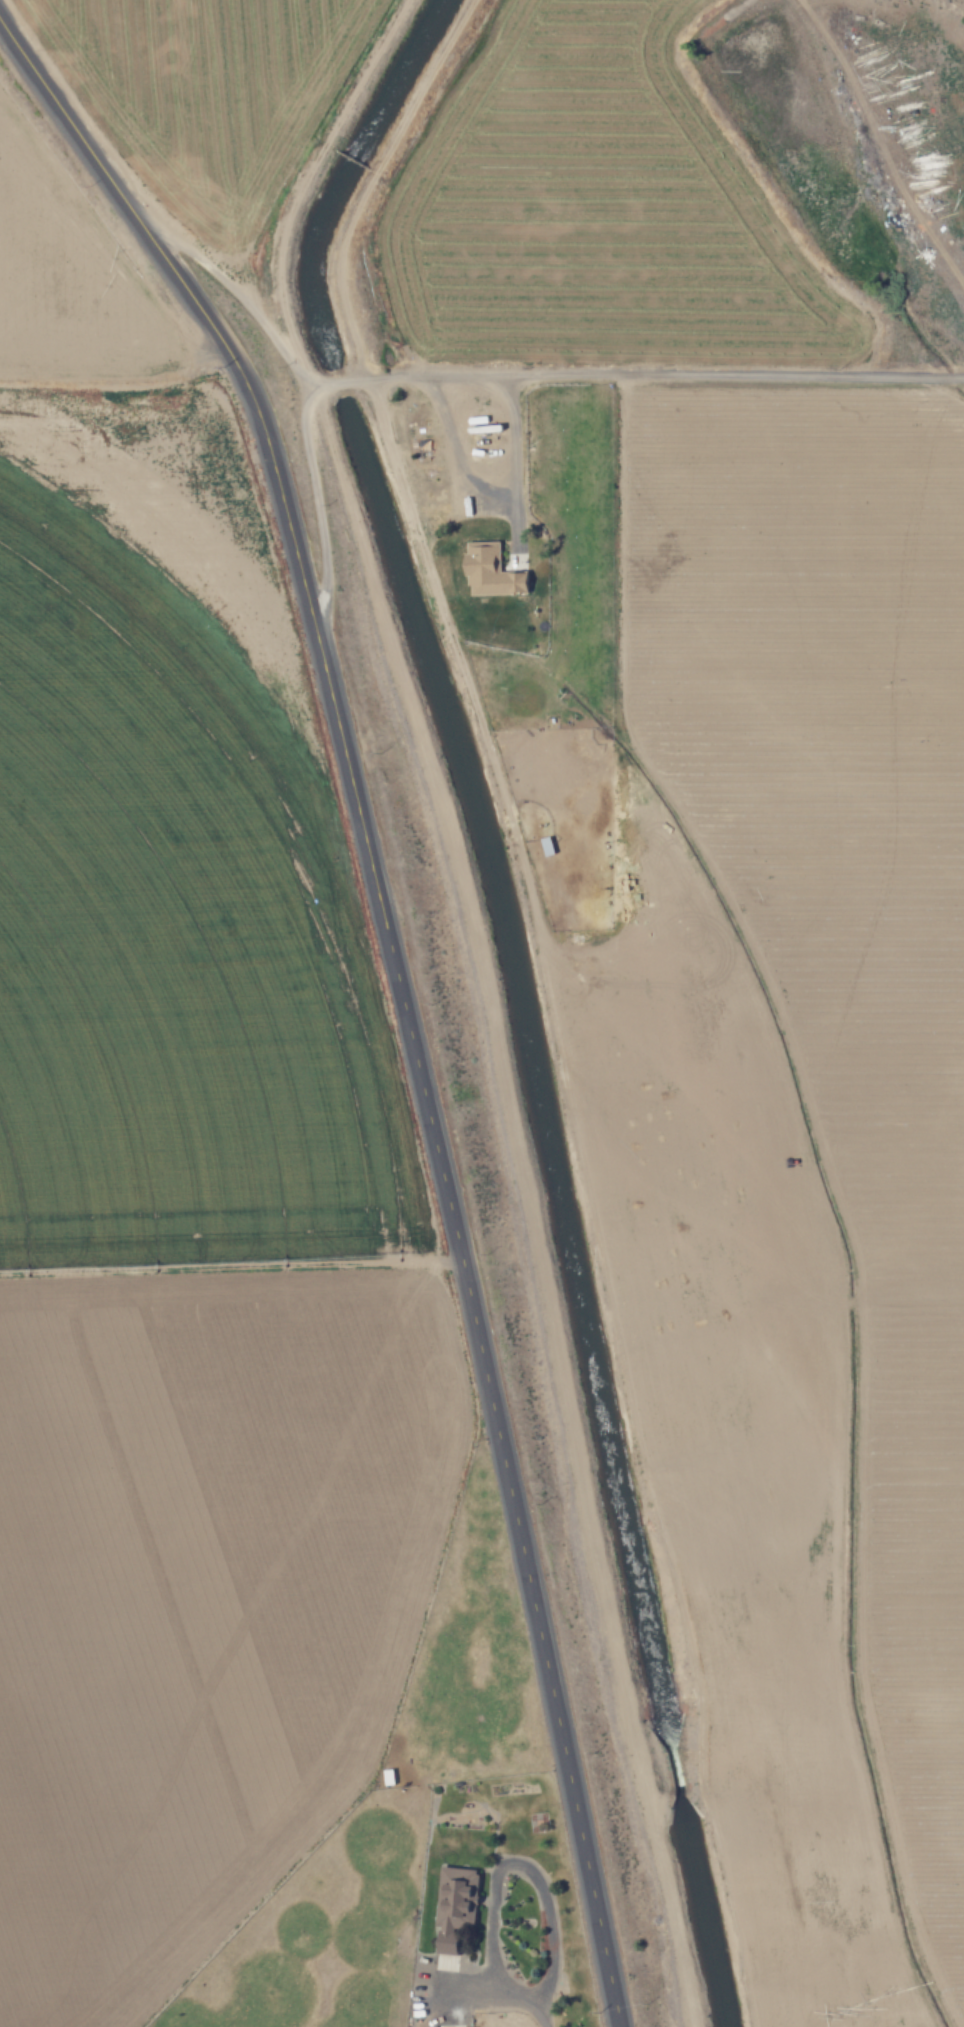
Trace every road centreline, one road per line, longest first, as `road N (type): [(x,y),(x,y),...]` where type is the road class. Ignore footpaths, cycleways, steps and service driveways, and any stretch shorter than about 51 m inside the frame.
road 1 (residential): [(620,2026),(373,870),(262,415),(218,331),(0,17)]

